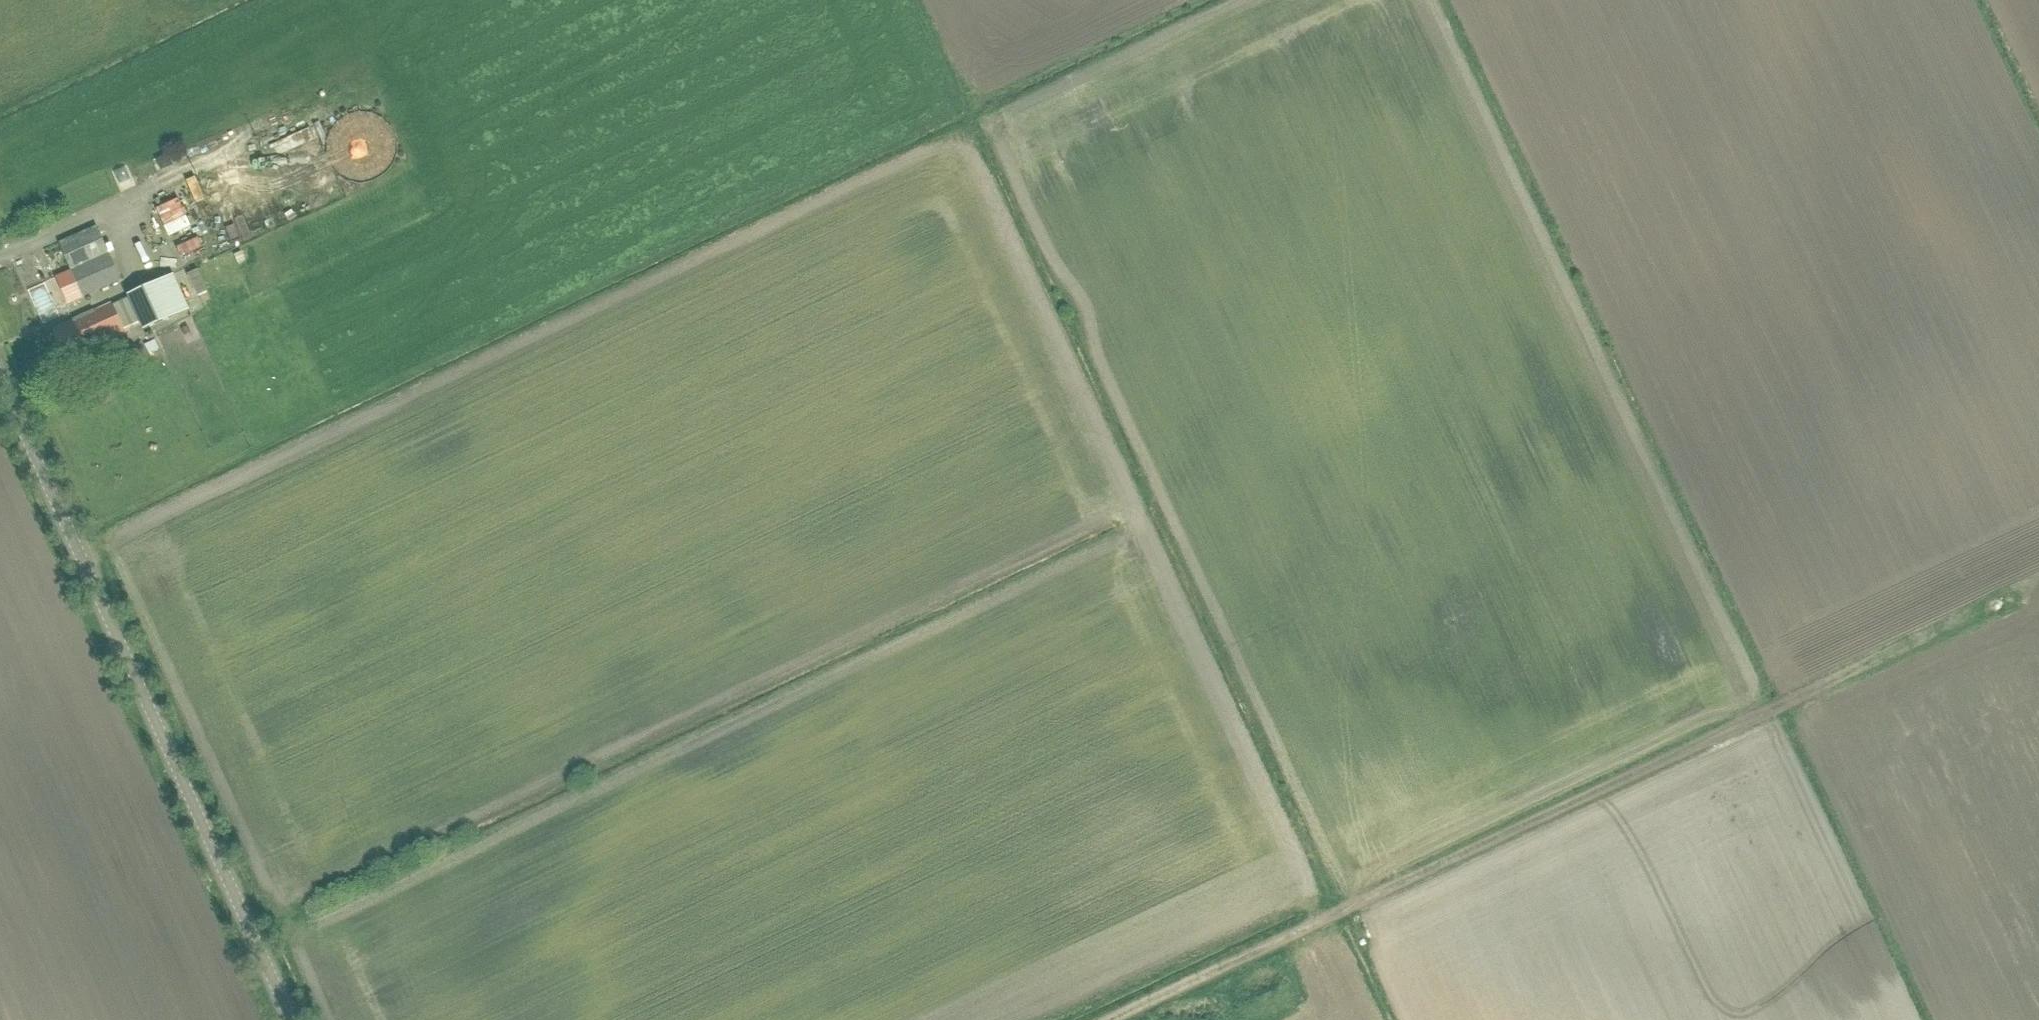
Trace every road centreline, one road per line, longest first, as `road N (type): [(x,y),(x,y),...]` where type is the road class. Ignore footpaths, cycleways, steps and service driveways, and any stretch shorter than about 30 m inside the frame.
road 1 (track): [(1122,1019),(1802,695)]
road 2 (tertiary): [(291,1019),(0,376)]

